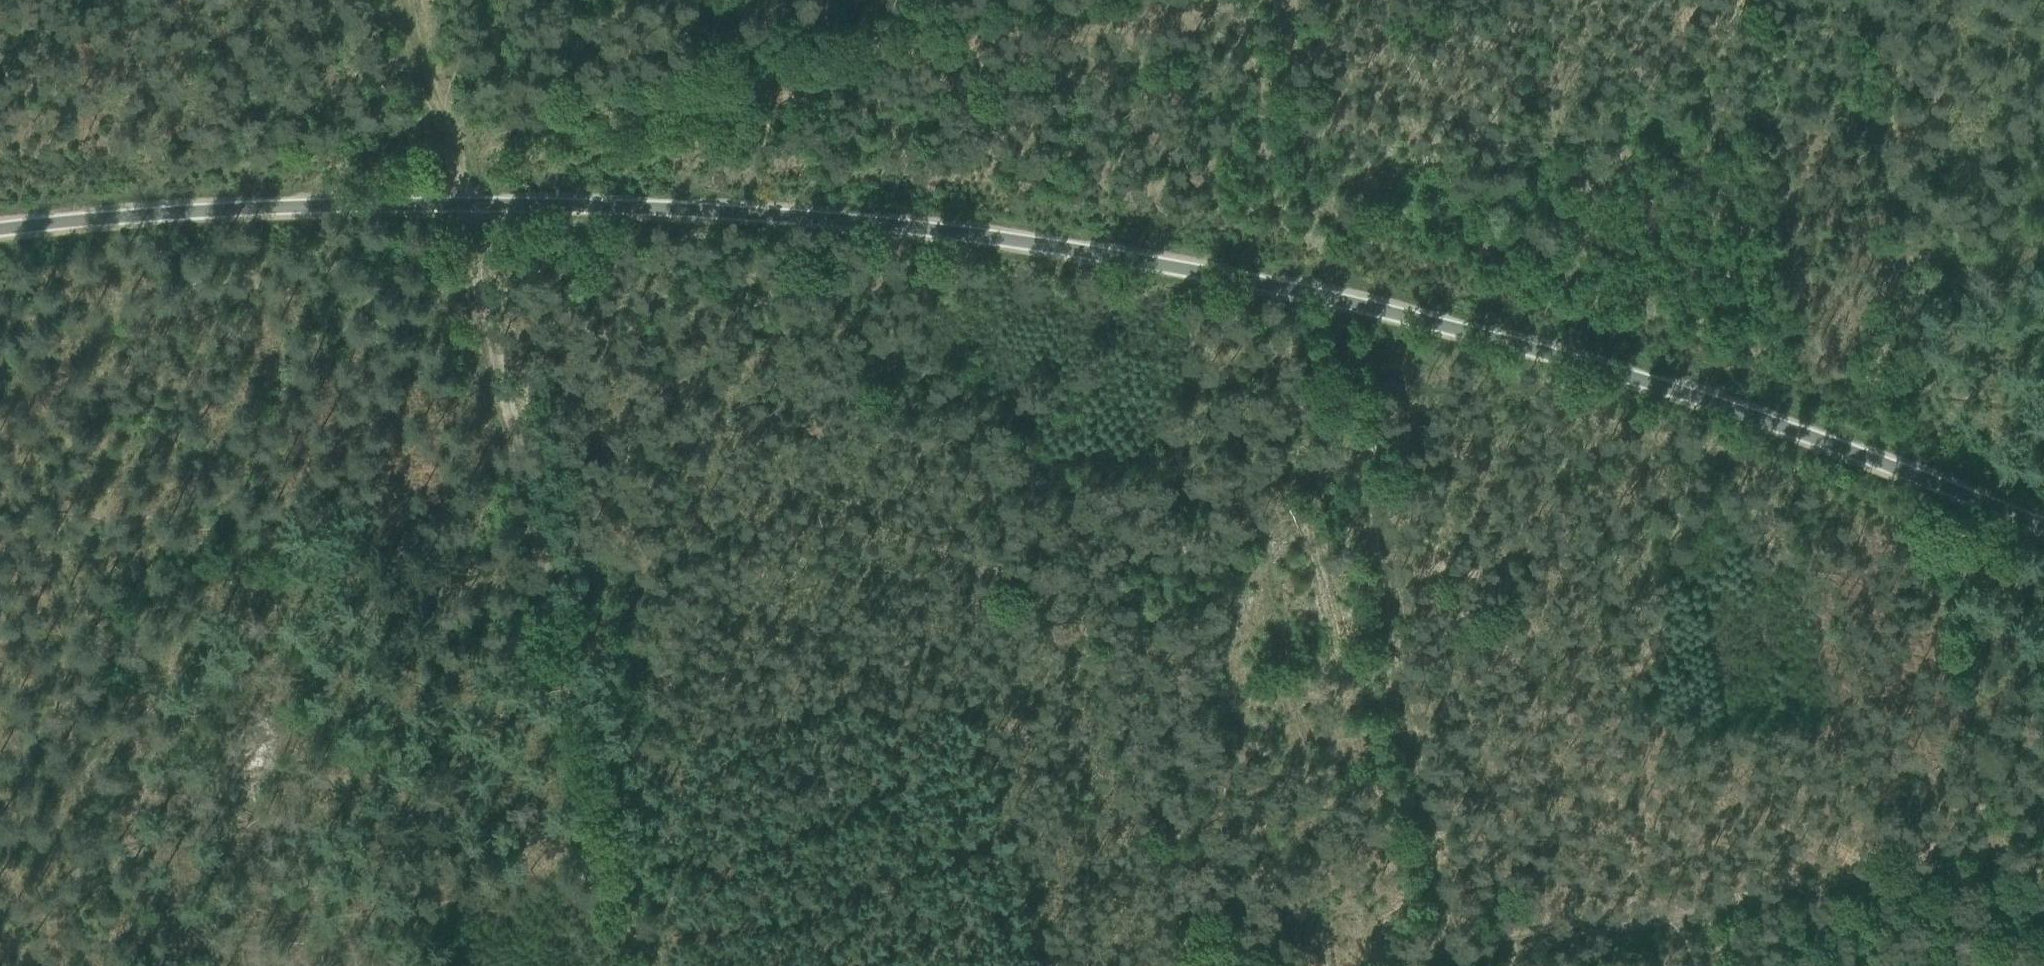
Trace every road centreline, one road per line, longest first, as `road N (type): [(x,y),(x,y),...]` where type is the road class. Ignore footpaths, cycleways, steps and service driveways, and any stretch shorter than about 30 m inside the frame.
road 1 (unclassified): [(2043,518),(1792,425),(1399,312),(1157,260),(867,217),(733,205),(334,204),(0,230)]
road 2 (track): [(649,965),(458,203)]
road 3 (track): [(1334,298),(1458,965)]

